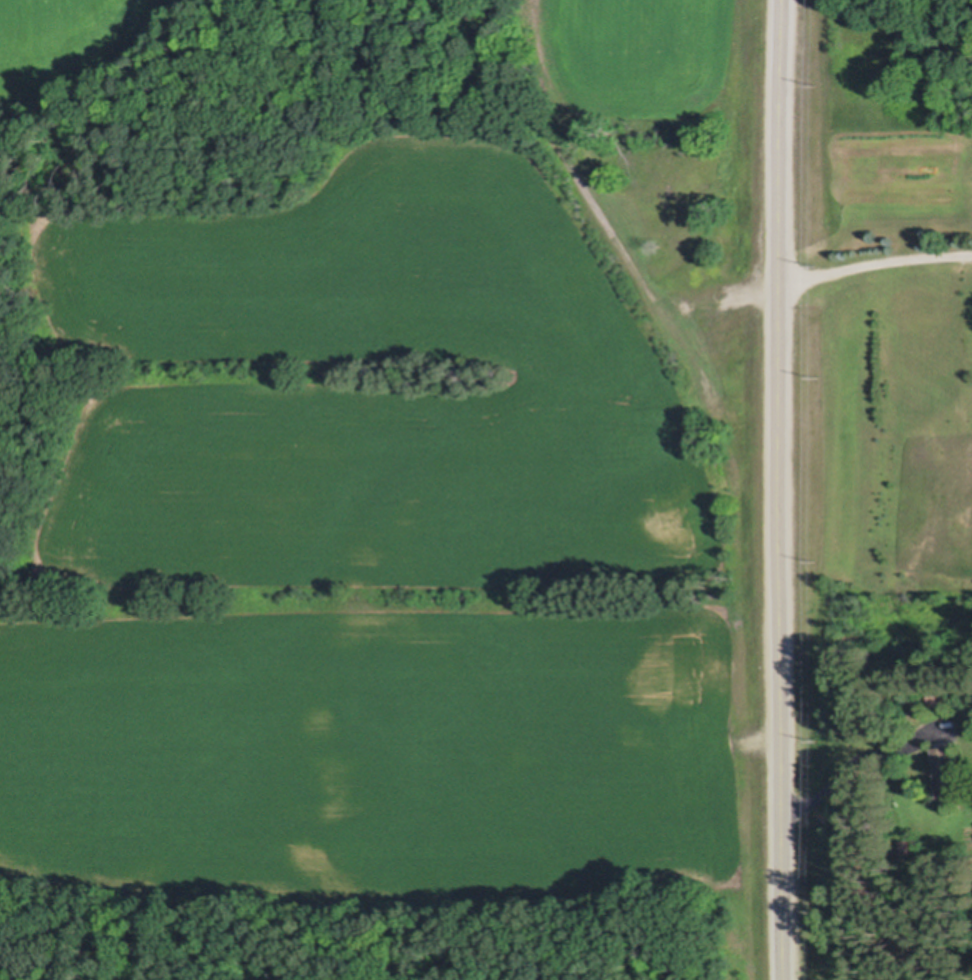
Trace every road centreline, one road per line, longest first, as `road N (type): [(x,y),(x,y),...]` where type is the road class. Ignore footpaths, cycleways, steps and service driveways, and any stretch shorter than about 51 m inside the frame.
road 1 (secondary): [(786,0),(784,979)]

